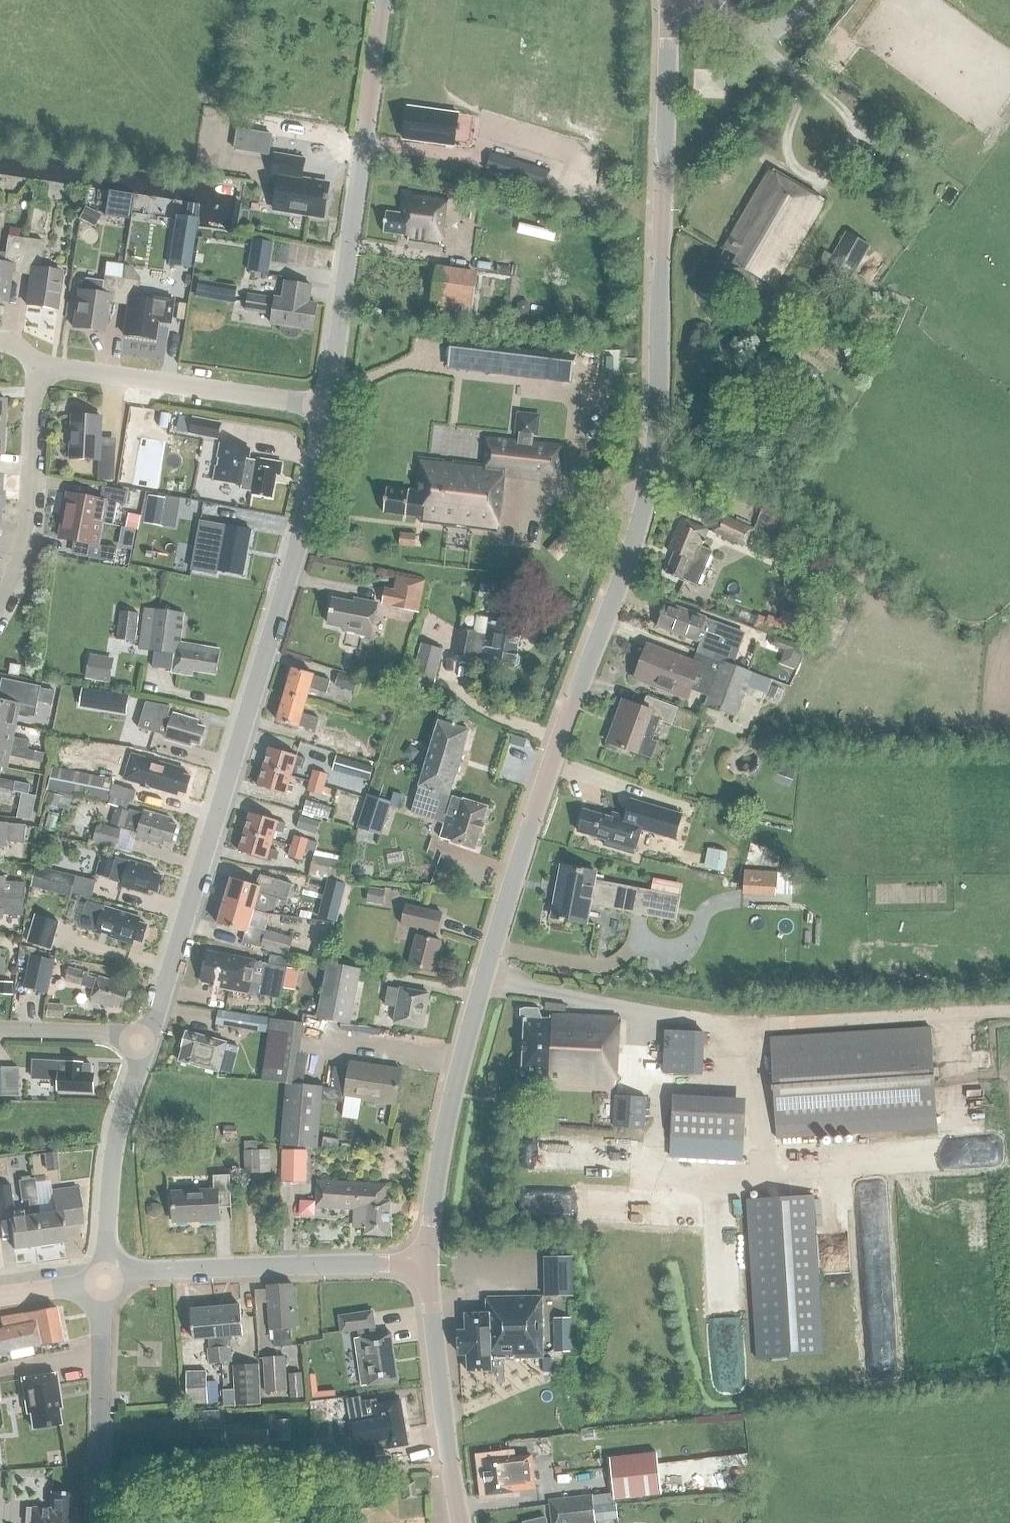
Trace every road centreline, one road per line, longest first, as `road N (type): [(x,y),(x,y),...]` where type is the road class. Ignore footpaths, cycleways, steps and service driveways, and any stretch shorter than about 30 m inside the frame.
road 1 (tertiary): [(426,1264),(455,1080),(554,746),(647,490),(659,402),(668,0)]
road 2 (residential): [(141,1048),(290,573),(328,406)]
road 3 (residential): [(328,406),(384,0)]
road 4 (residential): [(426,1264),(156,1271),(103,1281)]
road 5 (residential): [(328,406),(38,366)]
road 6 (tertiary): [(463,1522),(426,1264)]
road 7 (residential): [(98,1522),(103,1281)]
road 8 (residential): [(0,599),(26,526),(38,366)]
road 9 (residential): [(103,1281),(113,1137),(141,1048)]
road 10 (residential): [(141,1048),(98,1033),(0,1029)]
road 11 (unclassified): [(709,0),(761,41),(812,0)]

